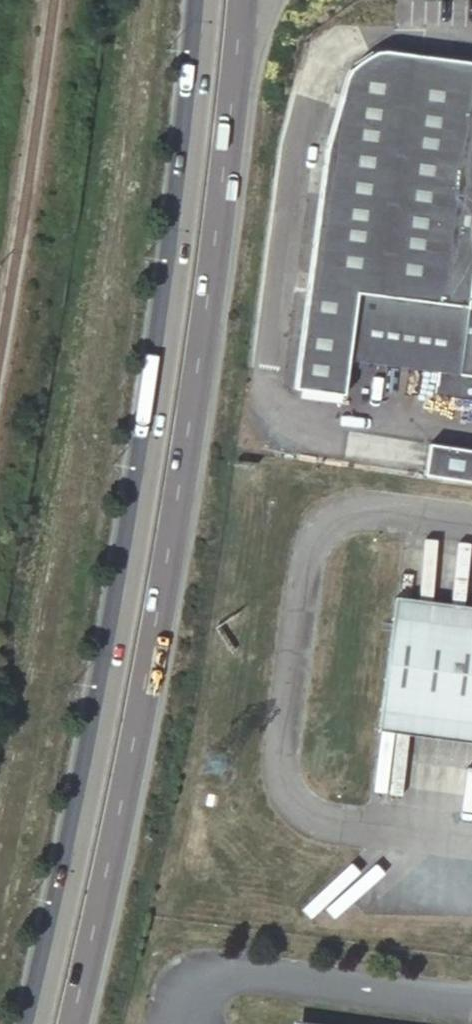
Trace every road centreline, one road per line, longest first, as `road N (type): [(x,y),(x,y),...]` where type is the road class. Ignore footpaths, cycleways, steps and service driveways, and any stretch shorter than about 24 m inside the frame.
road 1 (primary): [(203,0),(156,391),(114,651),(32,1023)]
road 2 (primary): [(69,1023),(118,828),(175,521),(240,10)]

